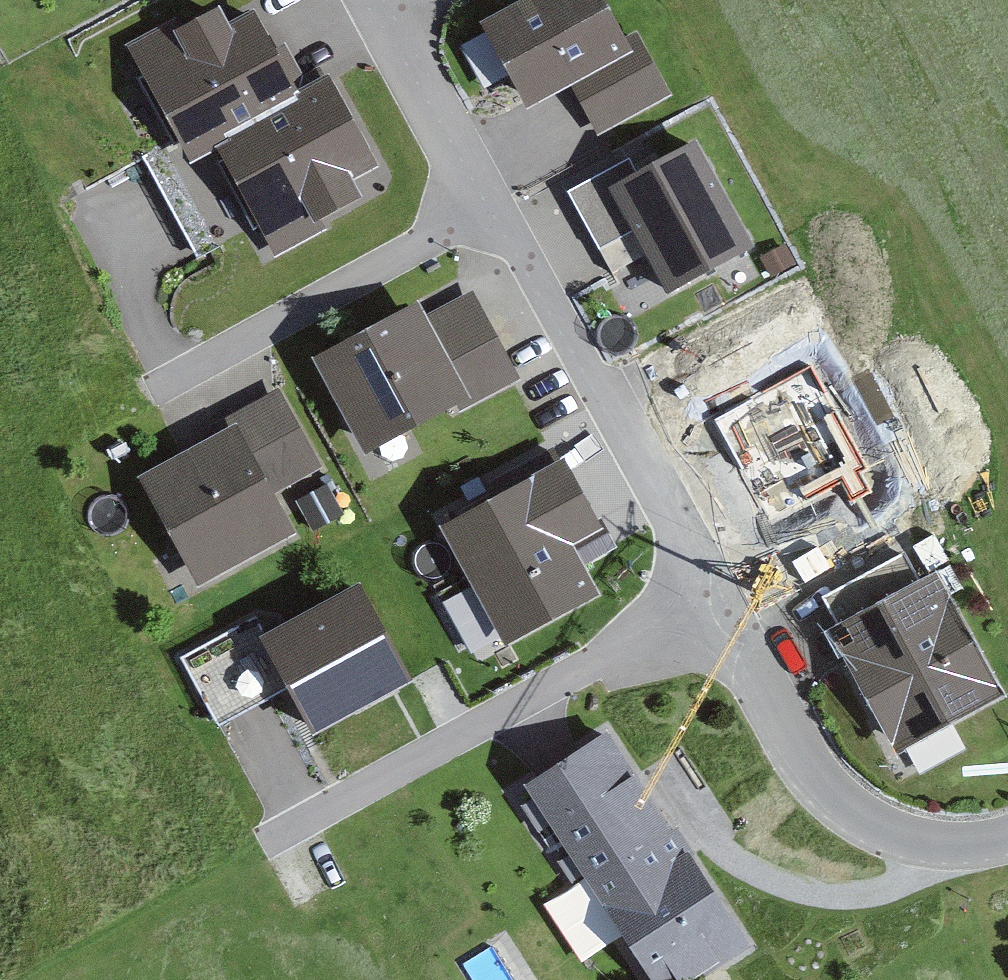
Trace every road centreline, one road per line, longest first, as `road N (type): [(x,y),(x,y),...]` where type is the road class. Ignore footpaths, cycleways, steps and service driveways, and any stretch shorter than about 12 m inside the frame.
road 1 (residential): [(715,605),(265,842)]
road 2 (residential): [(715,605),(523,252),(478,211)]
road 3 (residential): [(1007,833),(934,842),(872,825),(821,786),(715,605)]
road 4 (residential): [(478,211),(162,395)]
road 5 (residential): [(478,211),(393,18)]

